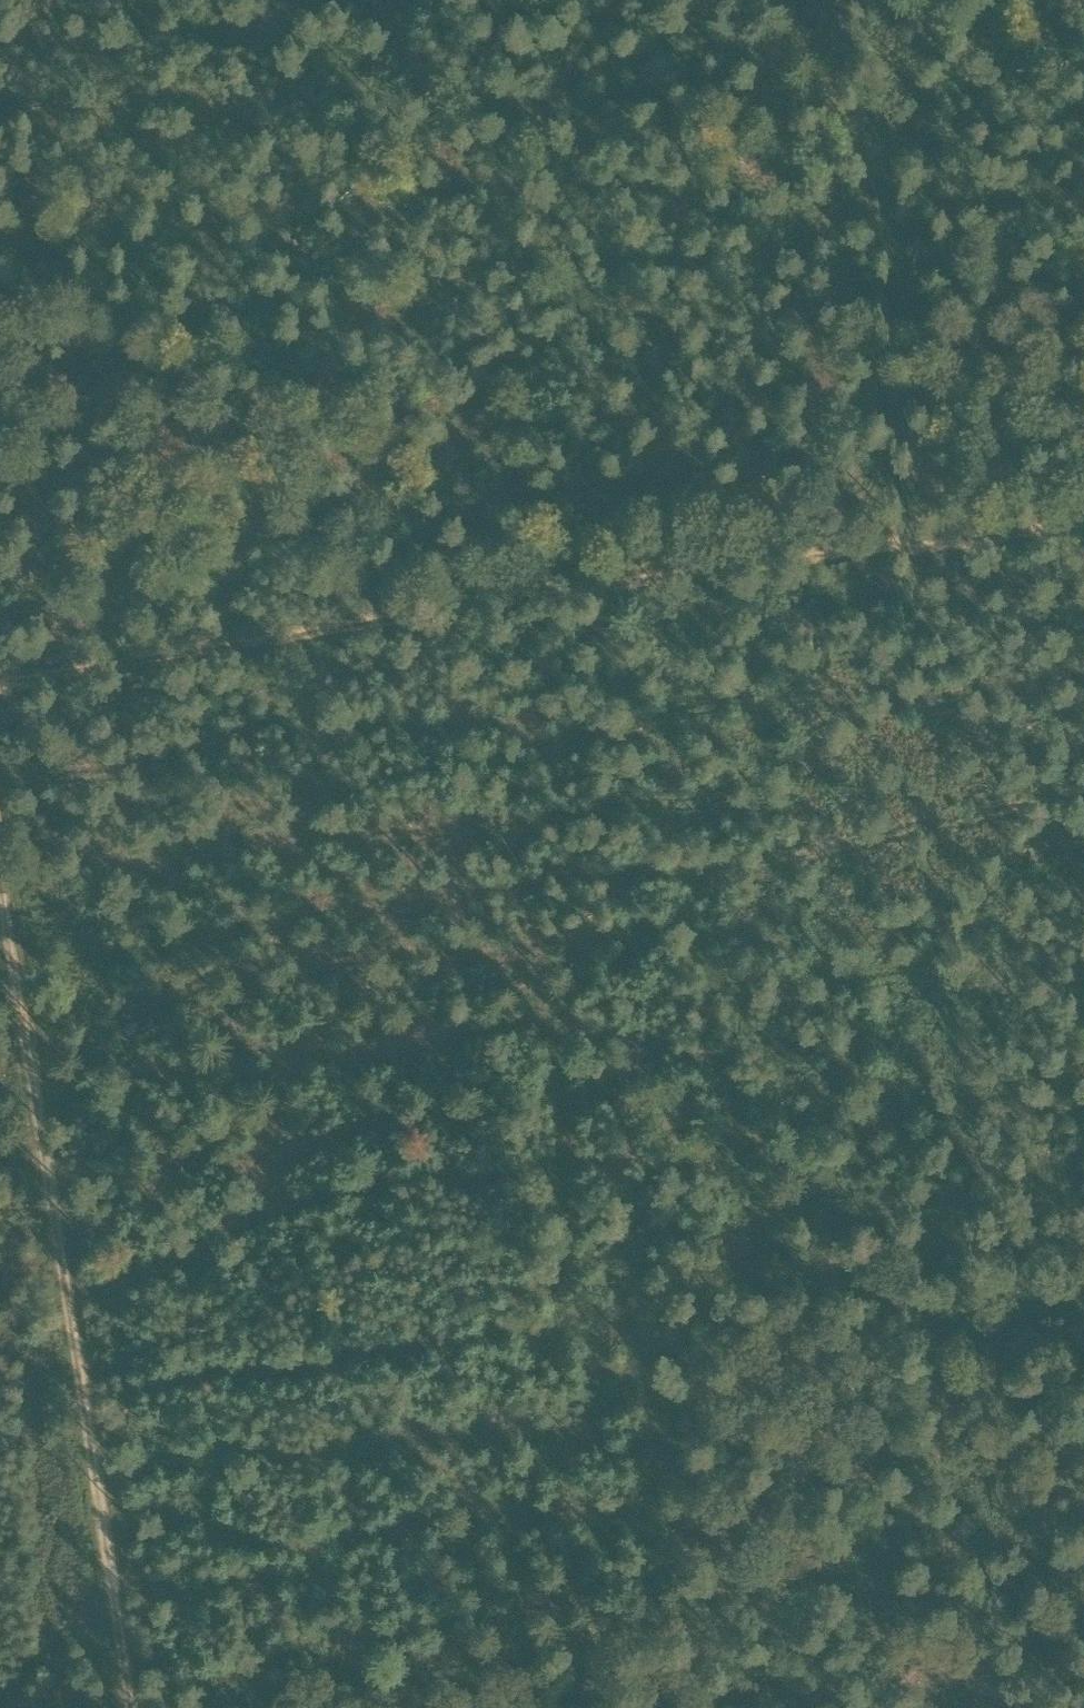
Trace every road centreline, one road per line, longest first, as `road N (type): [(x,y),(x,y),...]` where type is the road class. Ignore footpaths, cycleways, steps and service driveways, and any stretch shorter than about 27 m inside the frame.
road 1 (track): [(0,702),(232,655),(1083,522)]
road 2 (track): [(0,880),(120,1707)]

